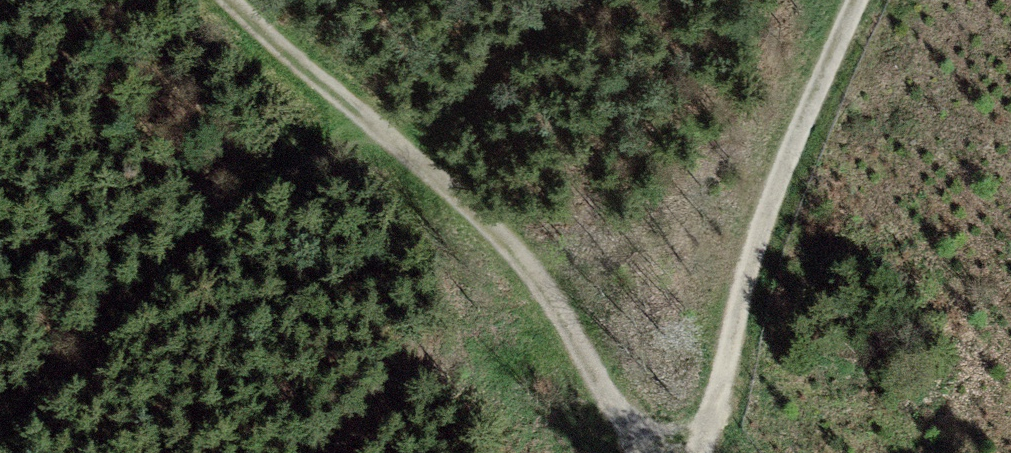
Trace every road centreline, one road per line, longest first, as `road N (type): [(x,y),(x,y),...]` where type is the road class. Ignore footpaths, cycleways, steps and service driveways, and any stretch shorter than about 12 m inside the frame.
road 1 (track): [(635,452),(523,277),(231,0)]
road 2 (track): [(372,139),(303,154),(133,333),(0,433)]
road 3 (track): [(703,452),(768,182),(845,0)]

